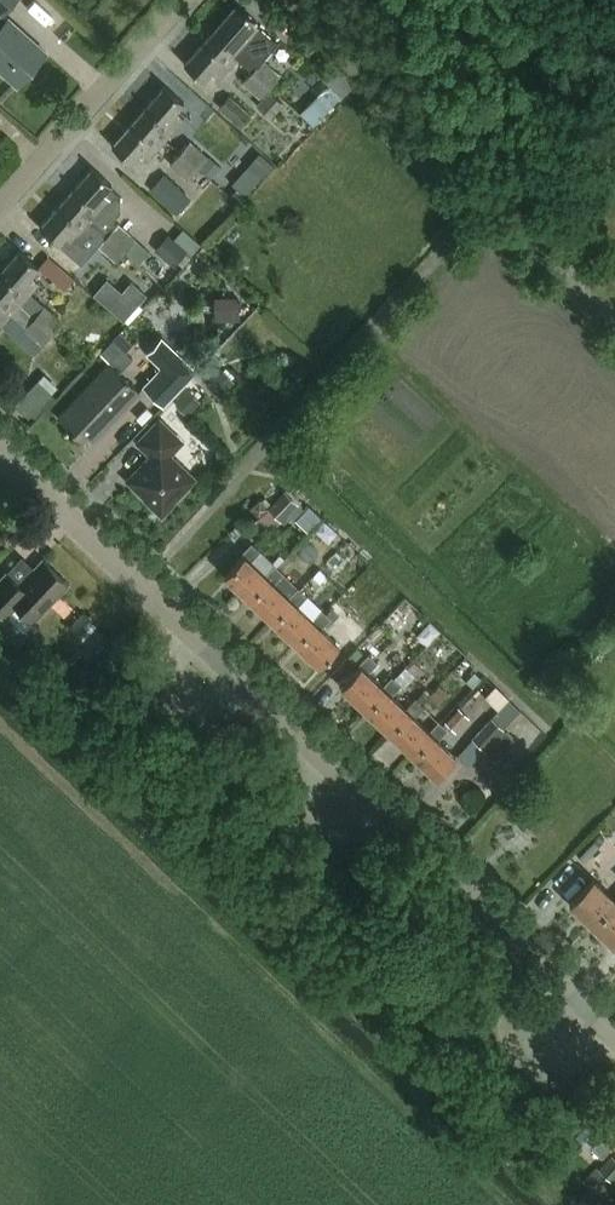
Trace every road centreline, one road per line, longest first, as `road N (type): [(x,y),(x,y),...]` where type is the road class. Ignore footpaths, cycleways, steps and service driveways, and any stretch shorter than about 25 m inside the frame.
road 1 (unclassified): [(614,1039),(0,446)]
road 2 (residential): [(0,209),(187,0)]

